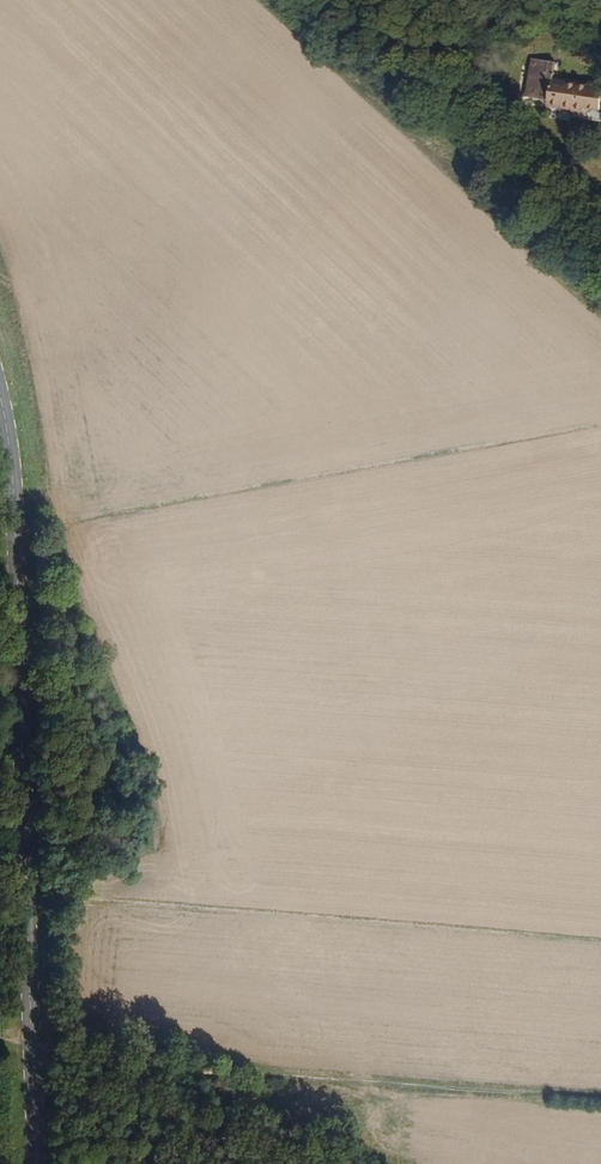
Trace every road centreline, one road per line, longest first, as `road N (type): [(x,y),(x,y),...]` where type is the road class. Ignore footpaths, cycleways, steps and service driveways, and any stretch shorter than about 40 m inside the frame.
road 1 (secondary): [(29,1163),(0,405)]
road 2 (track): [(0,1026),(600,1099)]

